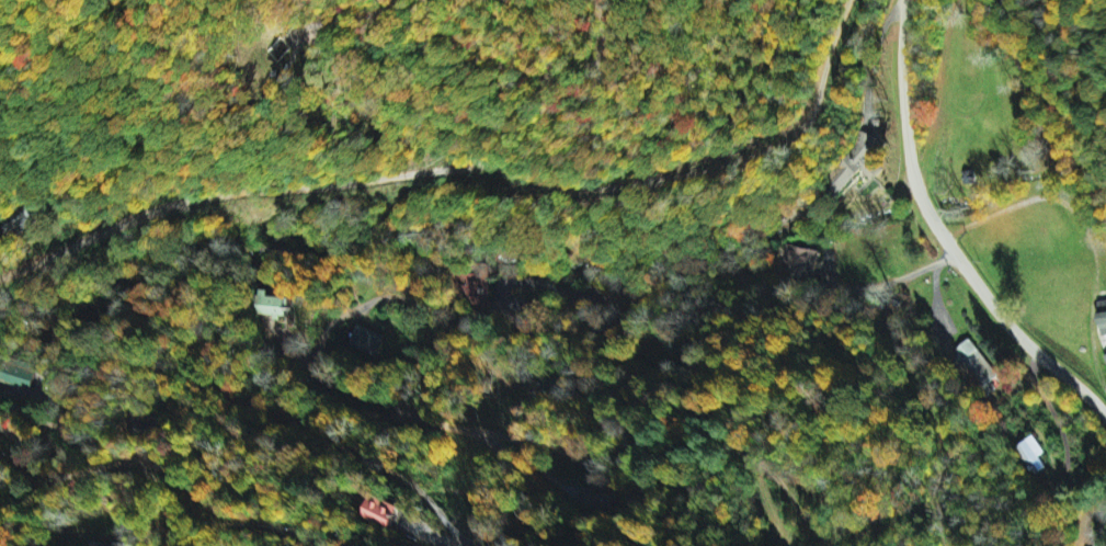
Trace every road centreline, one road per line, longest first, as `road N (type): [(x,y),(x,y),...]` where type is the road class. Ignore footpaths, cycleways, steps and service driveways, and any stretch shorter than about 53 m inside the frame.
road 1 (residential): [(814,0),(743,148),(672,177),(552,189),(472,170),(213,182),(65,204),(0,232)]
road 2 (residential): [(977,262),(873,265),(750,253),(605,321),(512,330),(337,309),(296,327),(284,352),(293,386),(321,408),(383,432)]
road 3 (residential): [(0,401),(15,408),(117,395),(173,398),(247,423),(503,447),(555,469),(632,485),(716,485),(755,507),(781,545)]
road 4 (residential): [(1105,425),(1063,354),(908,184),(856,99),(865,0)]
road 5 (residential): [(597,0),(605,47),(588,71),(571,76),(420,45),(292,43),(300,25),(401,0)]
road 6 (residential): [(0,420),(31,471),(99,471),(151,497),(281,524),(318,545)]

